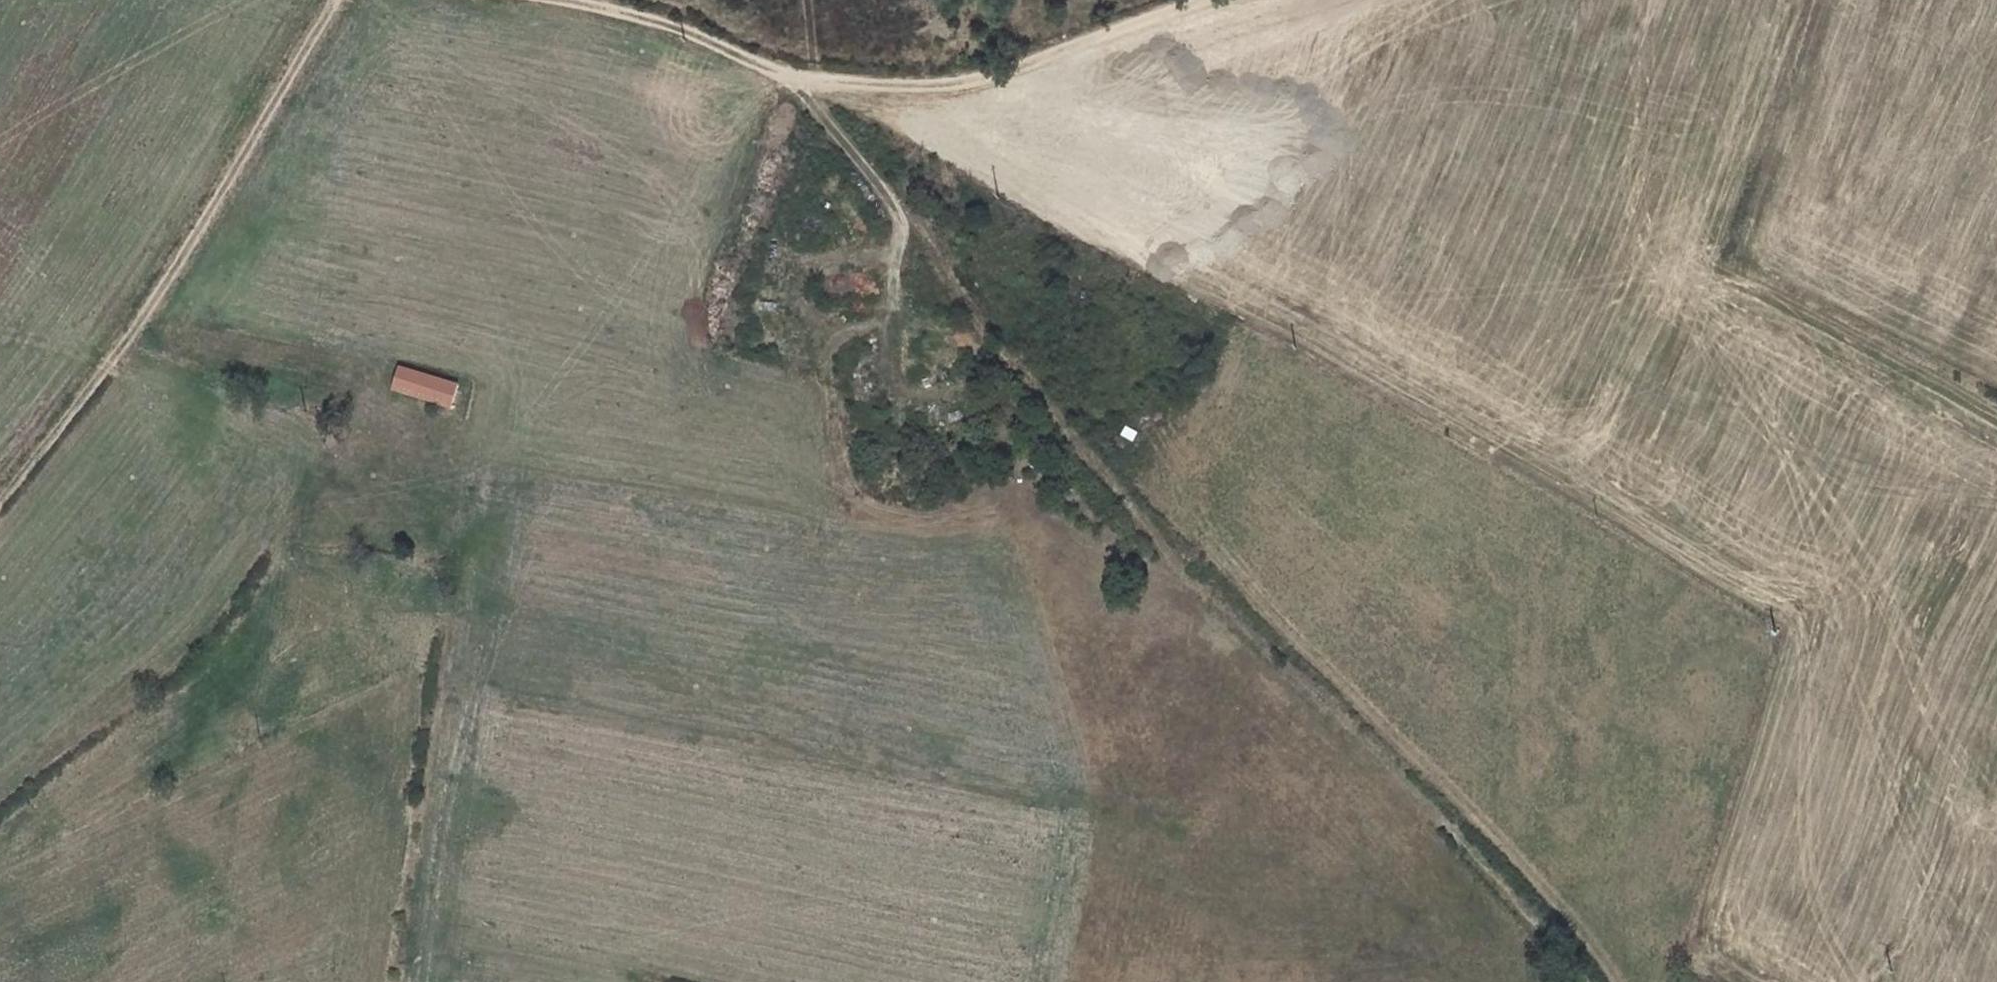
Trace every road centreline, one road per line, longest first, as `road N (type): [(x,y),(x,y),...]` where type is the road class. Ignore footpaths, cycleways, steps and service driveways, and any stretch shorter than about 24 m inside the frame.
road 1 (track): [(1216,0),(971,82),(928,87),(797,81),(668,25),(574,0)]
road 2 (track): [(330,0),(143,316),(0,497)]
road 3 (track): [(797,81),(899,215),(892,306)]

